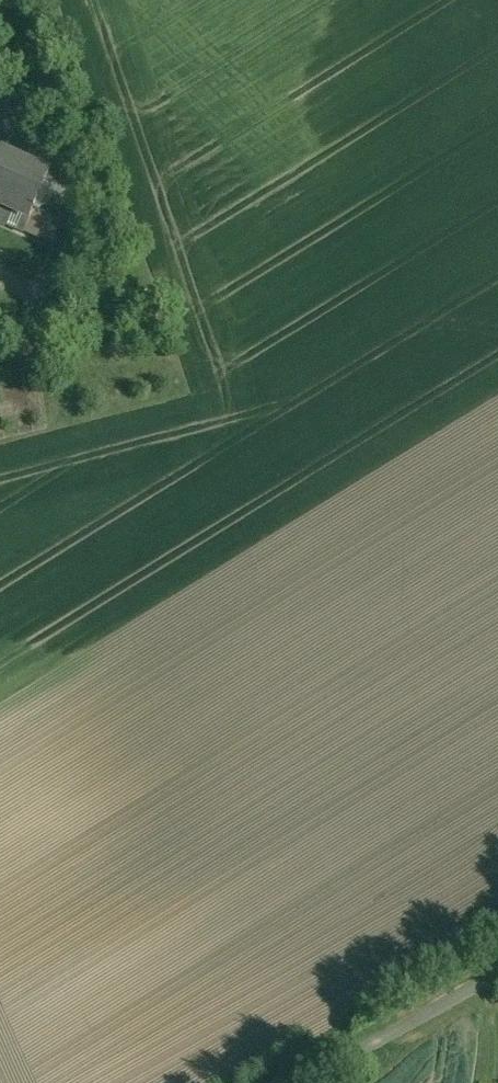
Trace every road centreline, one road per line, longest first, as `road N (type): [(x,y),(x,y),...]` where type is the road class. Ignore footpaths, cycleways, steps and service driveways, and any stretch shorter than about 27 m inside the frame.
road 1 (unclassified): [(497,969),(300,1082)]

